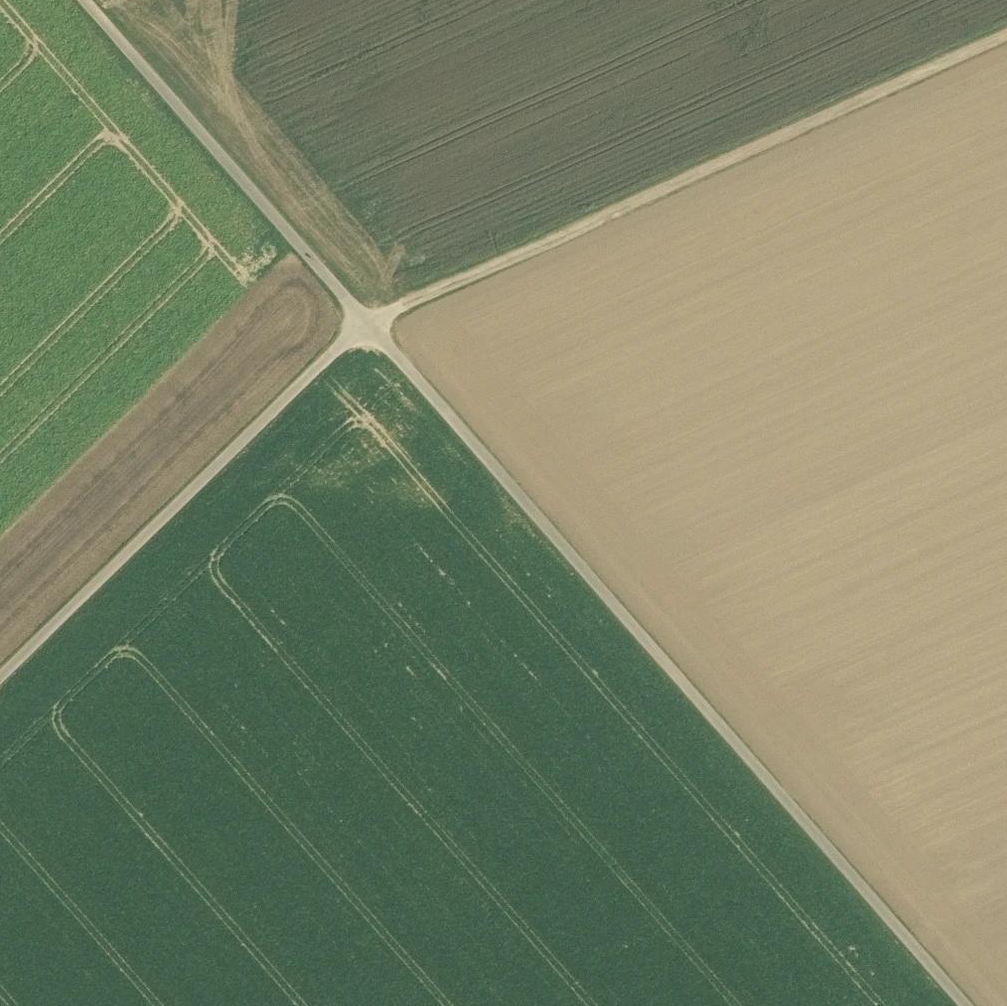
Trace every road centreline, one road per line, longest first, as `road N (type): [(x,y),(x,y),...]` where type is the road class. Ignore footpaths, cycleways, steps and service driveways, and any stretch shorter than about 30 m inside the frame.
road 1 (track): [(82,0),(965,1005)]
road 2 (track): [(0,679),(368,327),(1006,37)]

